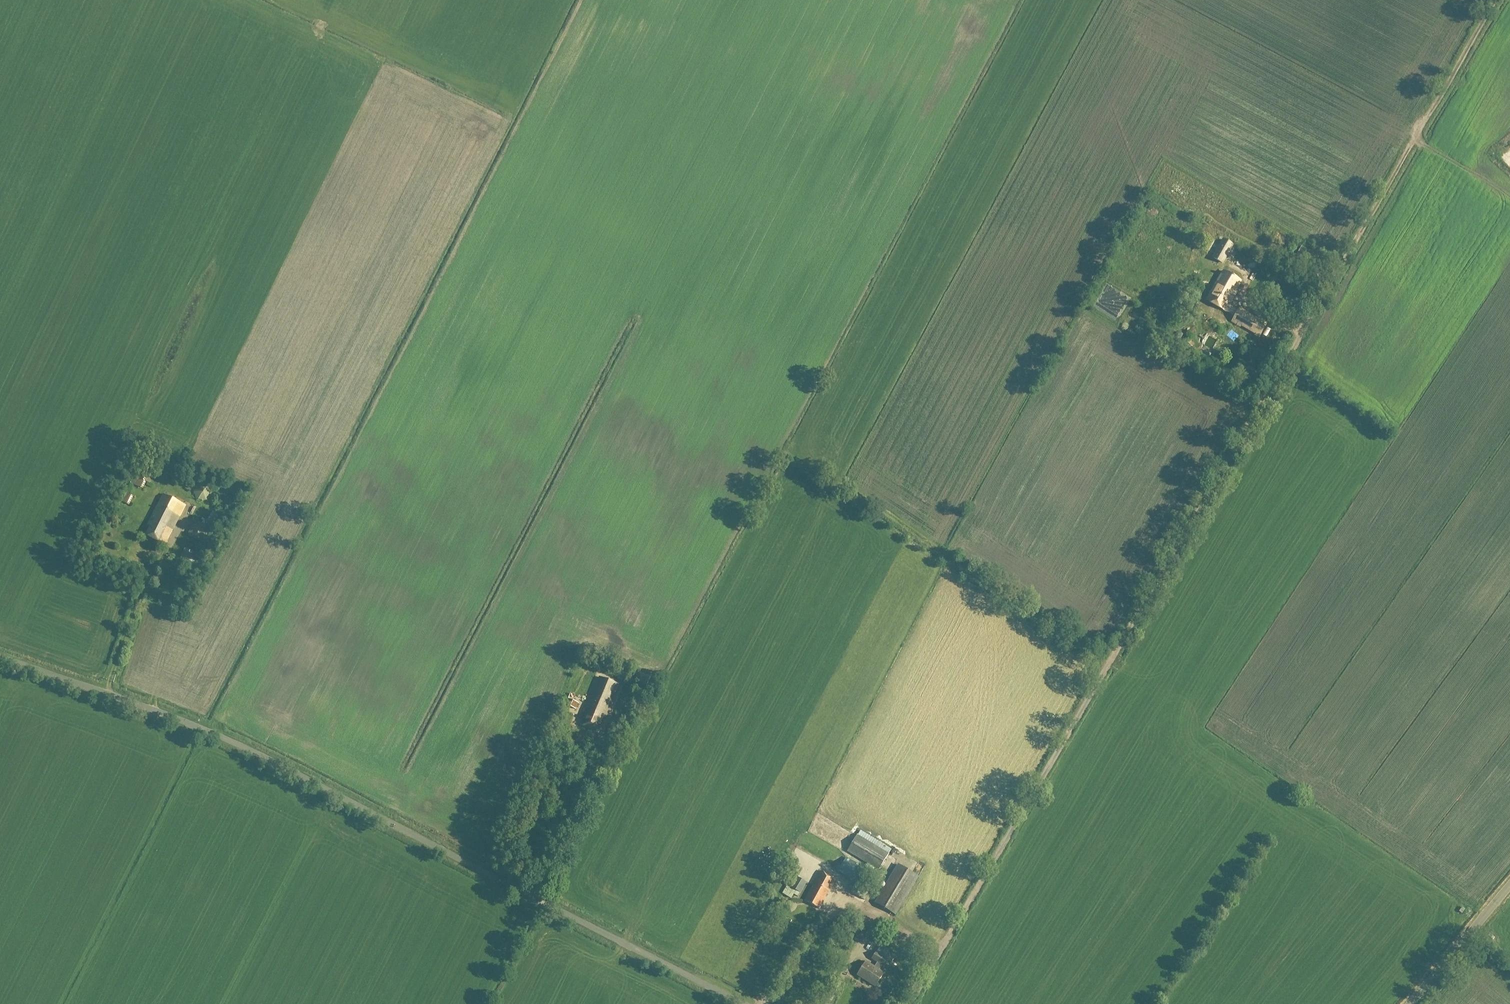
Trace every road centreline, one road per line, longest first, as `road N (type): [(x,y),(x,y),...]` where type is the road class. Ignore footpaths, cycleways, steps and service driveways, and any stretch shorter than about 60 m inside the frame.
road 1 (track): [(1495,0),(910,1003)]
road 2 (unclassified): [(738,1003),(222,739),(0,659)]
road 3 (unclassified): [(1412,1003),(1509,887)]

